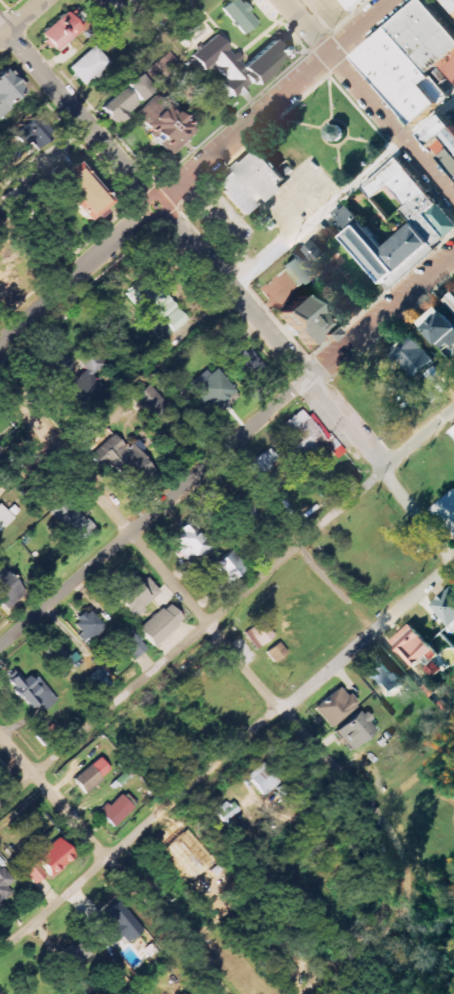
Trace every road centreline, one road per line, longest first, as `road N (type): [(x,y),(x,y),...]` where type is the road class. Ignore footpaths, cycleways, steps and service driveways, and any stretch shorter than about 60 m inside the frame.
road 1 (residential): [(453,560),(0,956)]
road 2 (residential): [(0,804),(383,468)]
road 3 (residential): [(305,376),(0,22)]
road 4 (residential): [(399,877),(390,840),(365,803),(131,534)]
road 5 (residential): [(0,648),(305,376)]
road 6 (residential): [(236,993),(0,731)]
road 7 (residential): [(157,207),(390,0)]
road 8 (residential): [(453,197),(284,0)]
road 9 (residential): [(452,562),(305,376)]
road 10 (residential): [(0,342),(157,207)]
road 11 (residential): [(131,534),(0,390)]
road 12 (residential): [(305,376),(453,252)]
road 13 (residential): [(312,993),(372,941),(399,877)]

